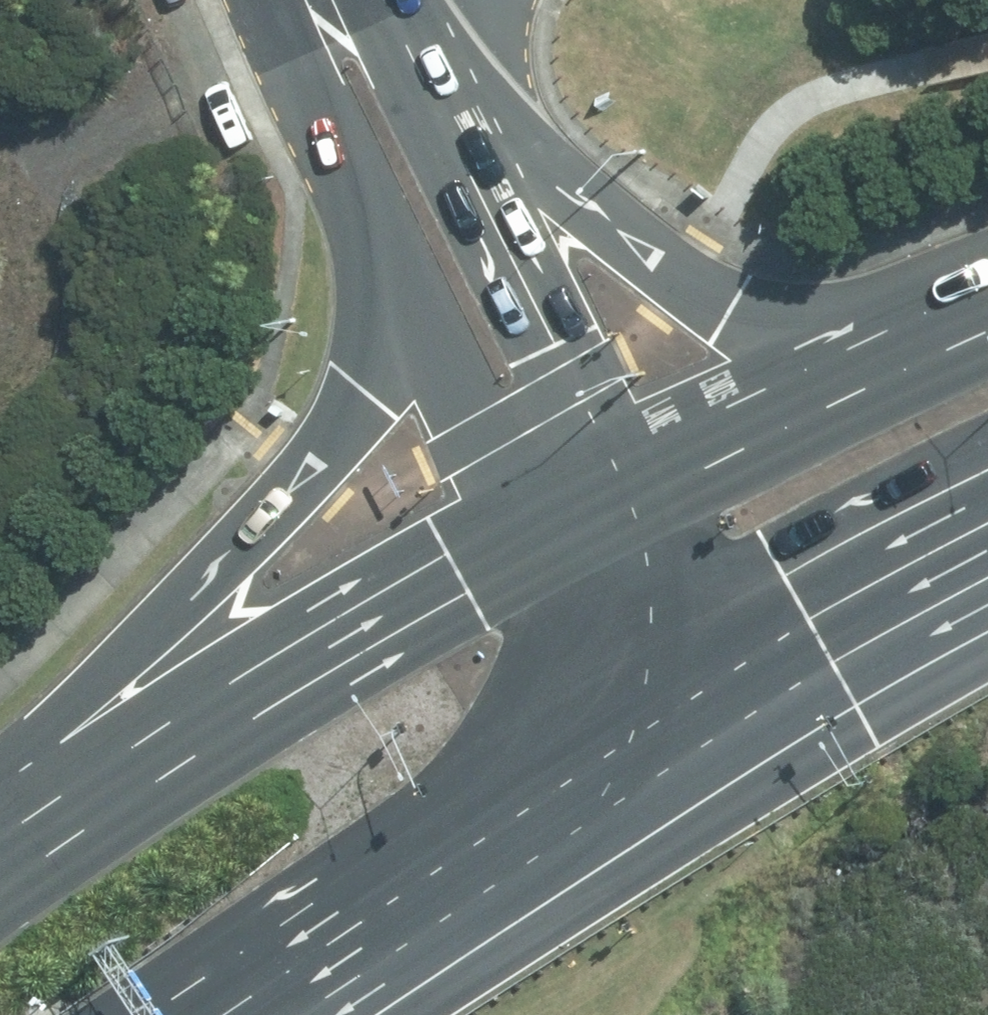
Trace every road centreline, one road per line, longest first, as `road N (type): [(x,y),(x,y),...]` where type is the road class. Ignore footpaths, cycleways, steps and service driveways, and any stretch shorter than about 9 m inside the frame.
road 1 (primary): [(32,874),(174,627),(304,473),(341,411),(359,362),(366,282),(354,177)]
road 2 (primary): [(32,874),(284,705),(542,547)]
road 3 (primary): [(478,180),(734,299),(937,353)]
road 4 (primary): [(653,739),(255,1014)]
road 5 (secondary): [(542,547),(477,437),(354,177)]
road 6 (secondary): [(478,180),(632,499)]
road 7 (primary): [(632,499),(937,353)]
road 8 (track): [(275,0),(220,34),(83,152),(16,174),(0,171)]
road 9 (primary): [(987,551),(730,692)]
road 10 (secondary): [(318,0),(478,180)]
road 11 (secondary): [(653,739),(542,547)]
road 12 (secondary): [(632,499),(730,692)]
road 13 (secondary): [(354,177),(307,0)]
road 14 (track): [(16,174),(15,285),(0,323)]

